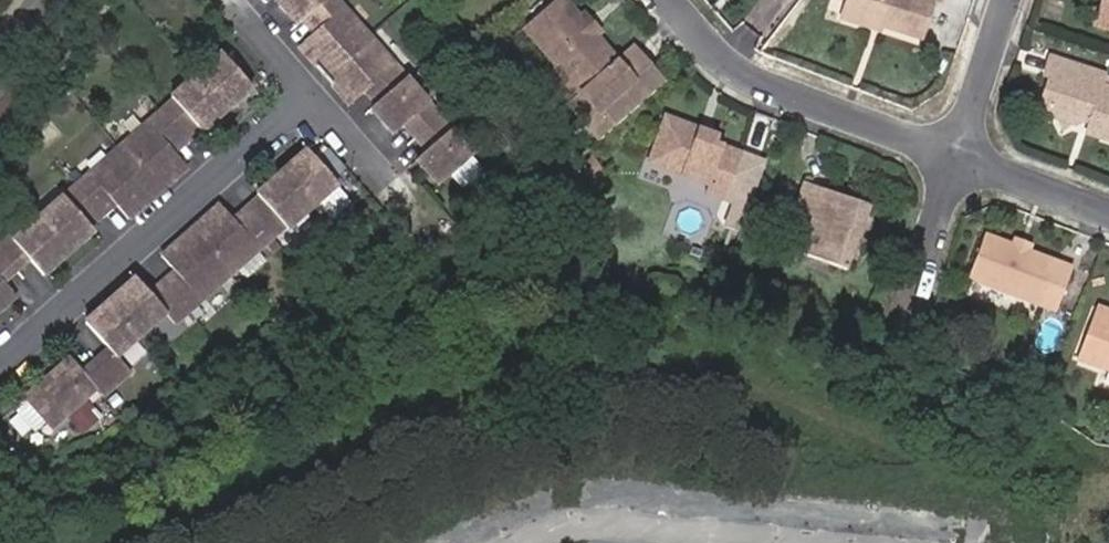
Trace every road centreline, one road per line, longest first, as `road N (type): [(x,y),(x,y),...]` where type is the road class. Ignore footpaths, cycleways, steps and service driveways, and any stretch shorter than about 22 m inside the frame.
road 1 (residential): [(0,368),(326,103)]
road 2 (residential): [(667,0),(724,64),(959,157)]
road 3 (residential): [(1008,0),(959,157)]
road 4 (residential): [(959,157),(1108,211)]
road 5 (residential): [(959,157),(909,292)]

